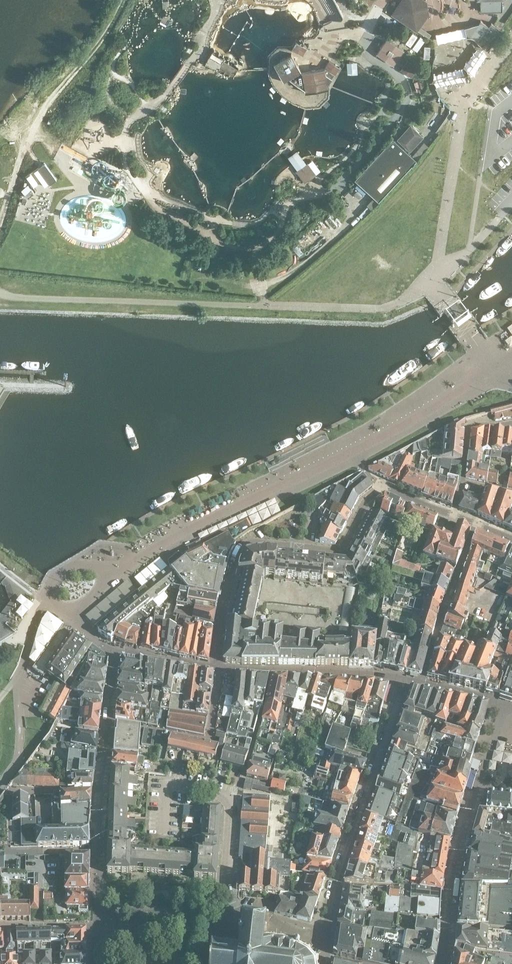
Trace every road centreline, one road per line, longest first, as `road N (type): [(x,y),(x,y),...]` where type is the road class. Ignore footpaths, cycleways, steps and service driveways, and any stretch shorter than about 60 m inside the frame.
road 1 (residential): [(235,916),(255,908),(299,934),(329,923),(337,879),(408,681)]
road 2 (residential): [(383,484),(340,551),(237,547),(217,668)]
road 3 (track): [(0,227),(35,125),(124,0)]
road 4 (track): [(349,212),(339,231),(276,280),(252,287),(185,280)]
road 5 (residential): [(408,681),(217,668)]
road 6 (residential): [(423,683),(475,524)]
road 7 (residential): [(114,651),(100,790)]
road 8 (residential): [(99,914),(214,923),(235,916)]
road 9 (residential): [(100,790),(99,914)]

